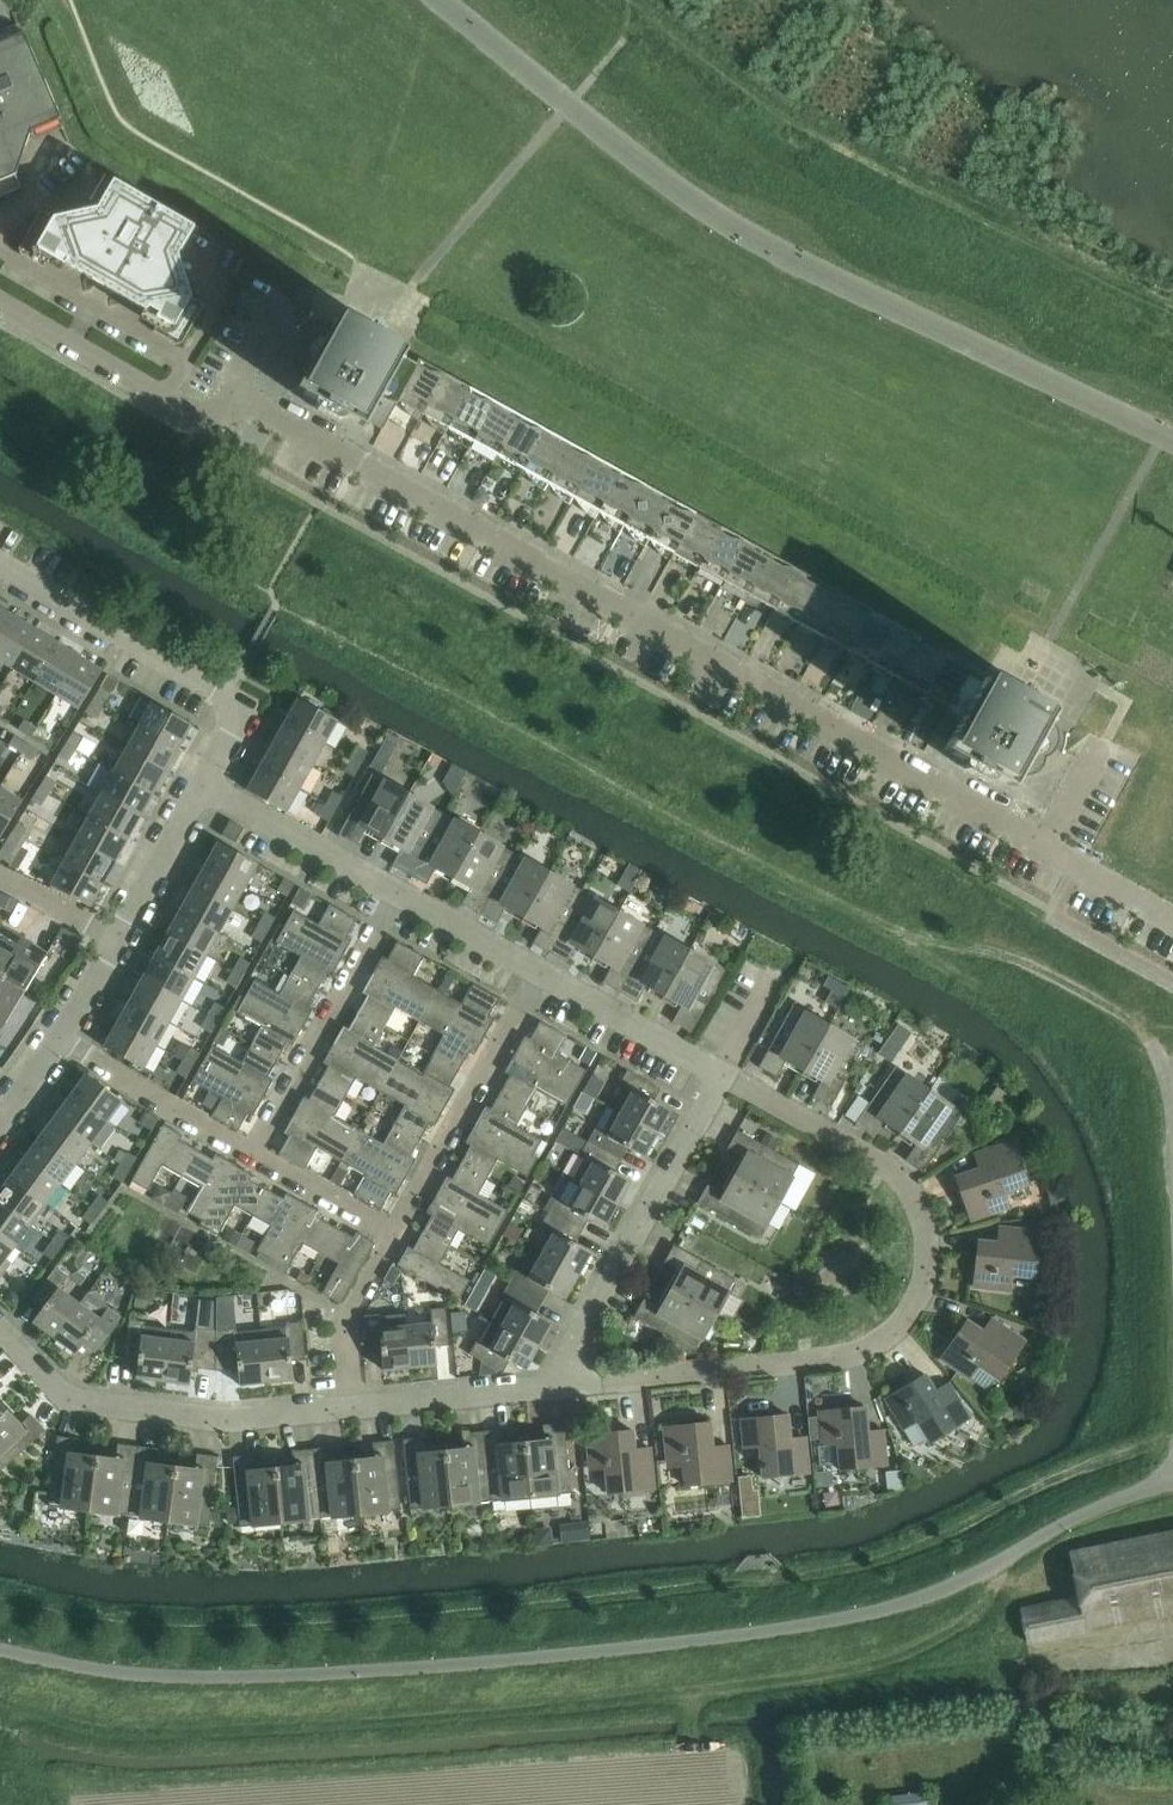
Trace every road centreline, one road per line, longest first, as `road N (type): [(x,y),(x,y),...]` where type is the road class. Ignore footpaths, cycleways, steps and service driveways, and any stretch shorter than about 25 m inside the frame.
road 1 (unclassified): [(0,1649),(157,1677),(239,1678),(662,1645),(882,1613),(964,1582),(1081,1516),(1172,1481)]
road 2 (residential): [(1172,920),(241,401)]
road 3 (residential): [(553,1391),(859,1361),(913,1323),(933,1254),(909,1184),(723,1077)]
road 4 (residential): [(0,1331),(80,1405),(237,1420),(354,1407)]
road 5 (residential): [(553,1391),(723,1077)]
road 6 (residential): [(394,1236),(540,977)]
road 7 (residential): [(251,1157),(400,901)]
road 8 (residential): [(0,569),(247,718)]
road 9 (unclassified): [(241,401),(191,410),(0,305)]
road 10 (residential): [(400,901),(205,793)]
road 11 (residential): [(251,1157),(70,1046)]
road 12 (residential): [(723,1077),(540,977)]
road 13 (residential): [(354,1407),(553,1391)]
road 14 (residential): [(354,1407),(344,1326),(394,1236)]
road 15 (residential): [(124,942),(205,793)]
road 16 (residential): [(394,1236),(251,1157)]
road 17 (residential): [(540,977),(400,901)]
road 18 (residential): [(124,942),(0,880)]

